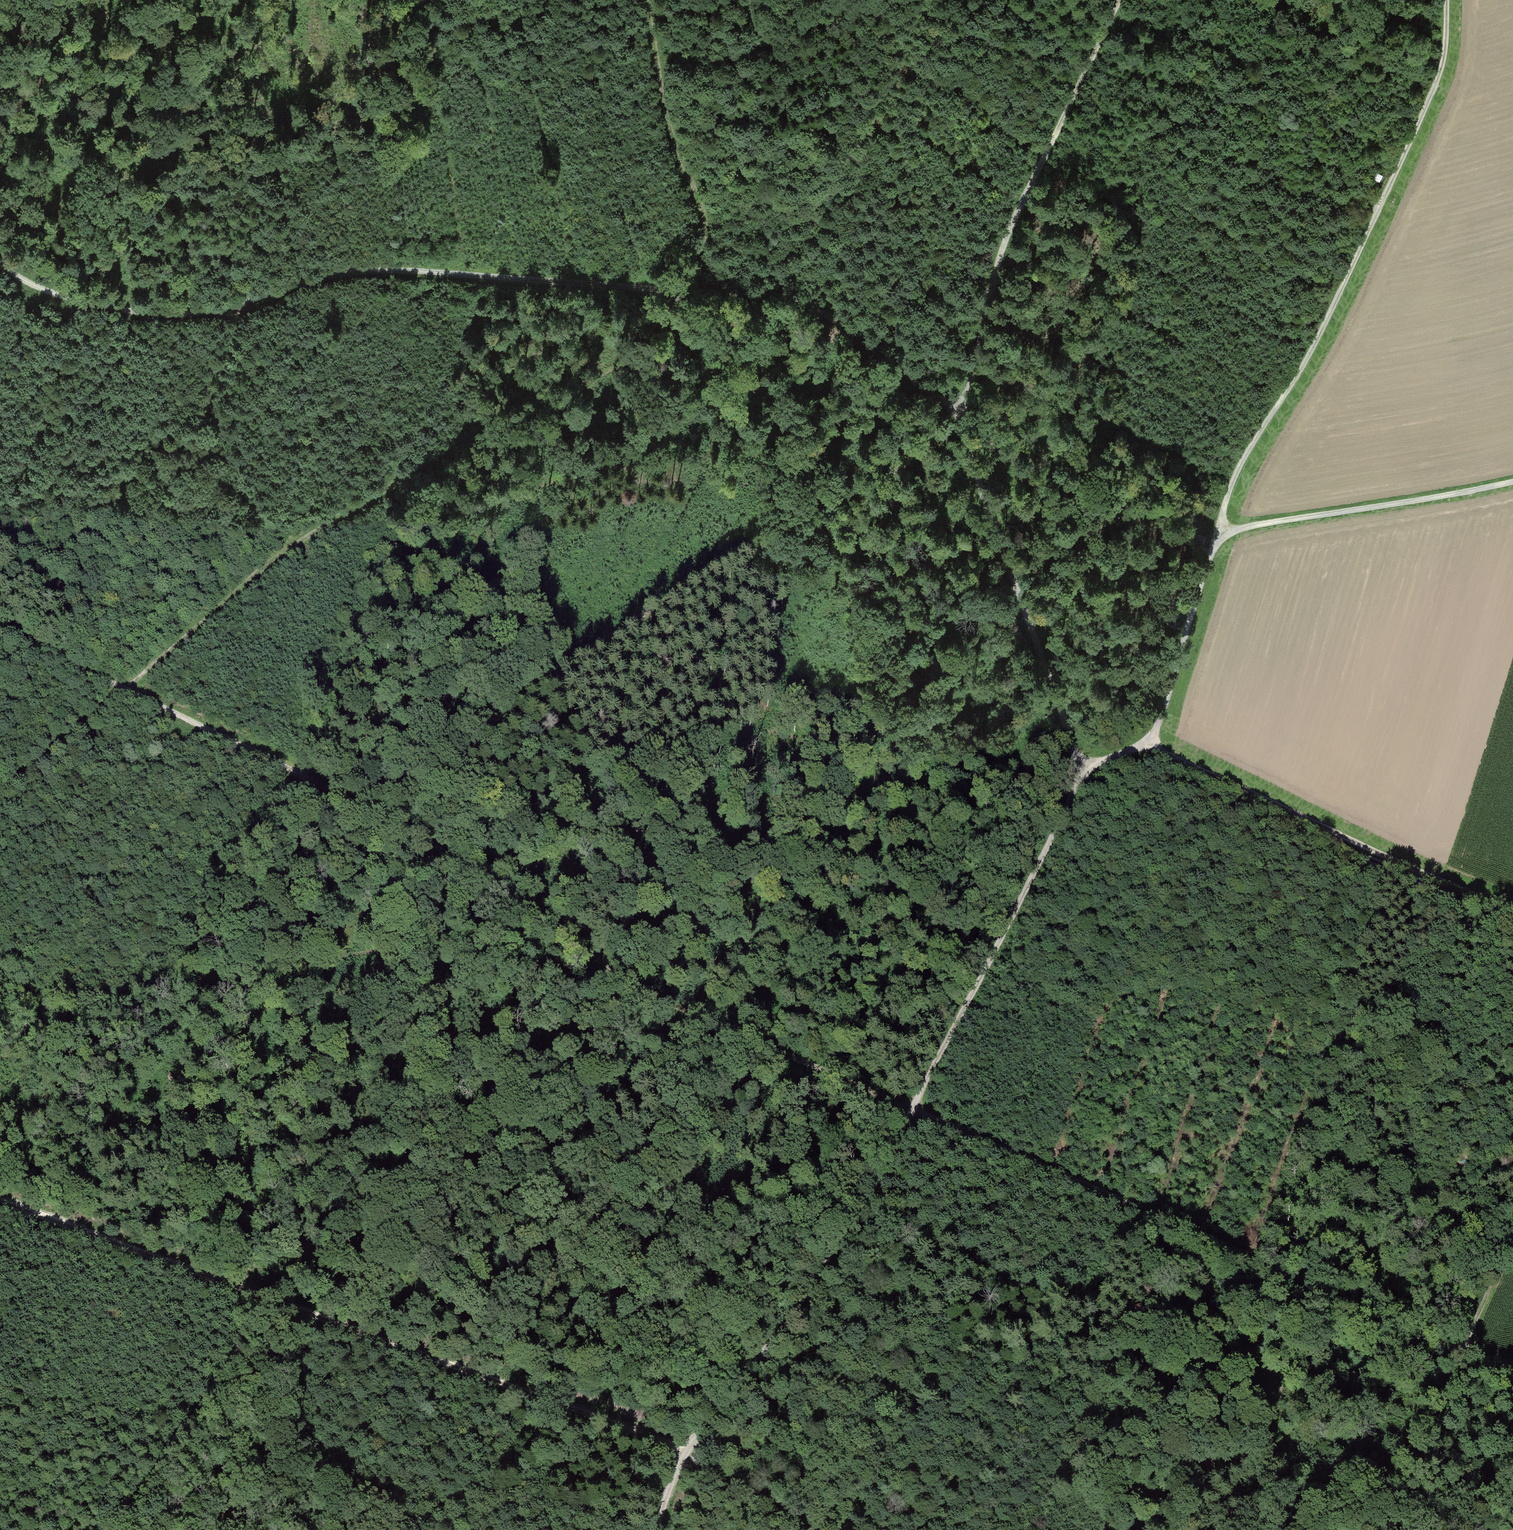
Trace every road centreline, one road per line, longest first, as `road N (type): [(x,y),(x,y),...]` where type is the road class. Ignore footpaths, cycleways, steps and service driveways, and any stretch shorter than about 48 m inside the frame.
road 1 (track): [(1484,1348),(1360,1308),(697,1013),(354,805),(0,631)]
road 2 (track): [(245,1284),(304,972),(358,861),(491,730),(577,663),(952,436),(963,419)]
road 3 (track): [(644,0),(708,234),(689,296),(659,345),(262,565),(0,790)]
road 4 (track): [(0,263),(49,294),(148,314),(233,306),(369,270),(785,297),(858,321),(963,419)]
road 5 (track): [(654,1529),(698,1434),(826,1269),(1089,770)]
road 6 (track): [(807,1529),(722,1475),(616,1422),(0,1197)]
road 7 (track): [(1120,0),(1012,223),(963,419),(1065,724),(1089,770)]
road 8 (track): [(1212,538),(1424,122),(1443,0)]
road 9 (track): [(1512,913),(1151,744)]
road 10 (track): [(1212,538),(1512,480)]
road 11 (track): [(1089,770),(1151,744),(1212,538)]

